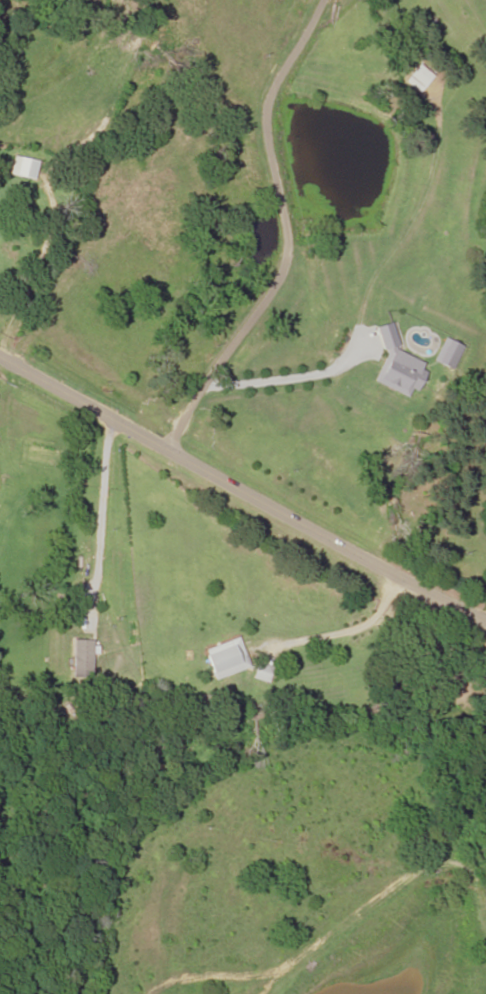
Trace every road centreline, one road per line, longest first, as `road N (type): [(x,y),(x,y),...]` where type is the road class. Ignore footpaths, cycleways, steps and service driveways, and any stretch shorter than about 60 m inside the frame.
road 1 (tertiary): [(485,626),(380,575),(0,357)]

